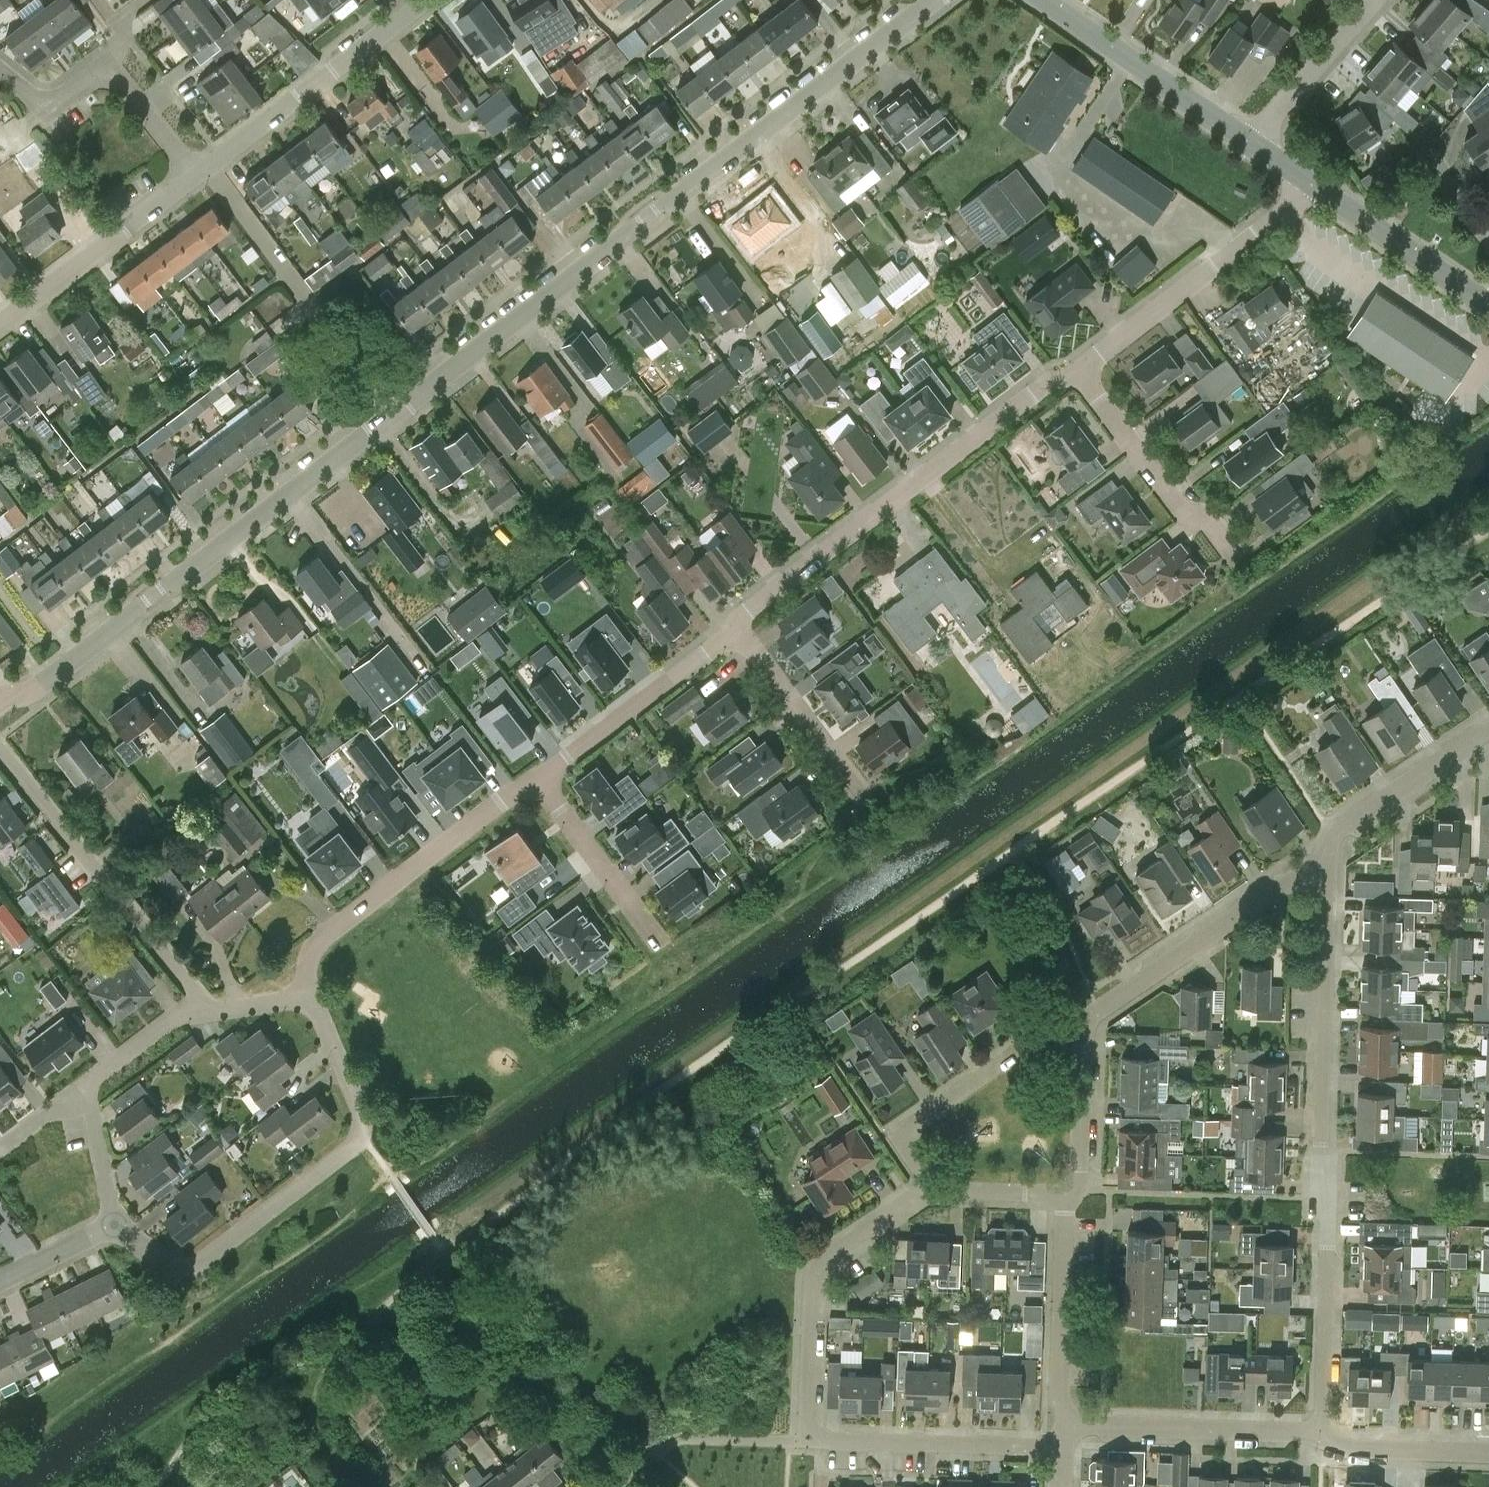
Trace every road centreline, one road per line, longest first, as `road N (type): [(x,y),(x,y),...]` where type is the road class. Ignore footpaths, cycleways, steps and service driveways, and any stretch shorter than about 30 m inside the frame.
road 1 (residential): [(393,415),(933,0)]
road 2 (residential): [(1321,1431),(1330,861)]
road 3 (residential): [(1065,1450),(809,1441),(816,1274),(930,1188)]
road 4 (residential): [(0,703),(34,692),(393,415)]
road 5 (residential): [(1064,1194),(1080,1176),(1088,1024),(1101,1008),(1330,861)]
road 6 (residential): [(116,1225),(168,1263),(201,1262),(363,1136),(353,1093),(307,995)]
road 7 (residential): [(739,627),(745,612),(1033,393),(1076,372)]
road 8 (residential): [(0,747),(207,1010)]
road 9 (residential): [(307,995),(310,952),(320,939),(534,777)]
road 10 (residential): [(393,415),(208,167)]
road 11 (residential): [(1076,372),(1314,187)]
road 12 (residential): [(208,167),(413,12)]
road 13 (residential): [(1321,1431),(1067,1424)]
road 14 (residential): [(534,777),(739,627)]
road 15 (tertiary): [(1255,143),(1050,0)]
road 16 (residential): [(0,325),(194,178)]
road 17 (residential): [(1067,1424),(1060,1392),(1064,1194)]
road 18 (residential): [(1330,861),(1330,833),(1488,730)]
road 19 (residential): [(739,627),(864,798)]
road 20 (residential): [(534,777),(659,946)]
road 21 (residential): [(1010,1052),(894,1132),(930,1188)]
road 22 (residential): [(1076,372),(1192,520)]
road 23 (unclassified): [(1255,143),(1376,0)]
road 24 (residential): [(1488,247),(1442,168),(1367,224)]
road 25 (residential): [(1488,1452),(1344,1448),(1321,1431)]
road 26 (residential): [(102,60),(194,178)]
road 27 (residential): [(207,1010),(178,1015),(83,1085)]
road 28 (tertiary): [(1486,305),(1367,224)]
road 29 (residential): [(116,1225),(83,1085)]
road 30 (residential): [(930,1188),(1064,1194)]
road 31 (residential): [(0,1281),(116,1225)]
road 32 (residential): [(0,72),(27,95),(48,95),(102,60)]

